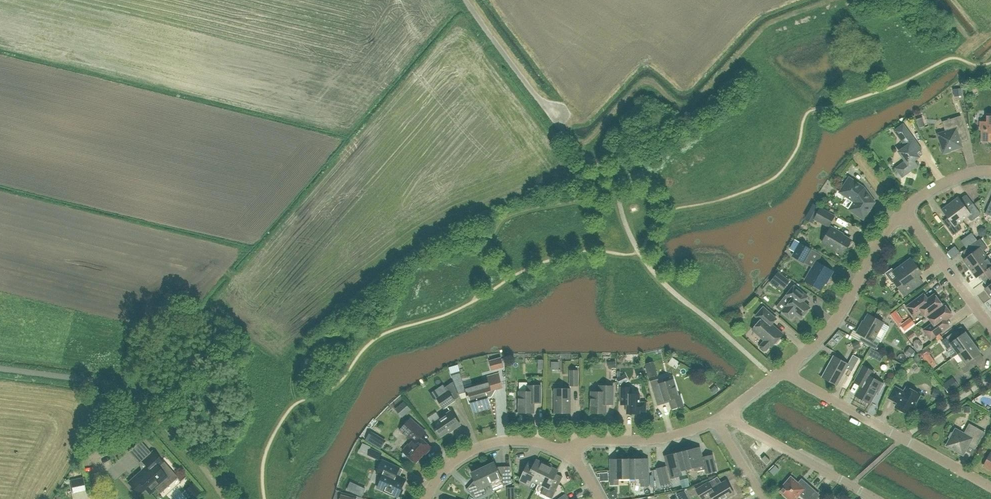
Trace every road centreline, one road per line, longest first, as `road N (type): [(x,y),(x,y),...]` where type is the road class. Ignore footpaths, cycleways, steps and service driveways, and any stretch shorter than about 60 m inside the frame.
road 1 (residential): [(990,487),(784,373)]
road 2 (residential): [(784,373),(834,321),(904,210)]
road 3 (residential): [(877,498),(726,414)]
road 4 (residential): [(429,498),(465,453),(502,441),(543,443),(572,455)]
road 5 (residential): [(155,416),(110,382),(0,368)]
road 6 (unclassified): [(465,0),(562,130)]
road 7 (residential): [(572,455),(586,444),(681,435),(717,421)]
road 8 (residential): [(990,325),(904,210)]

